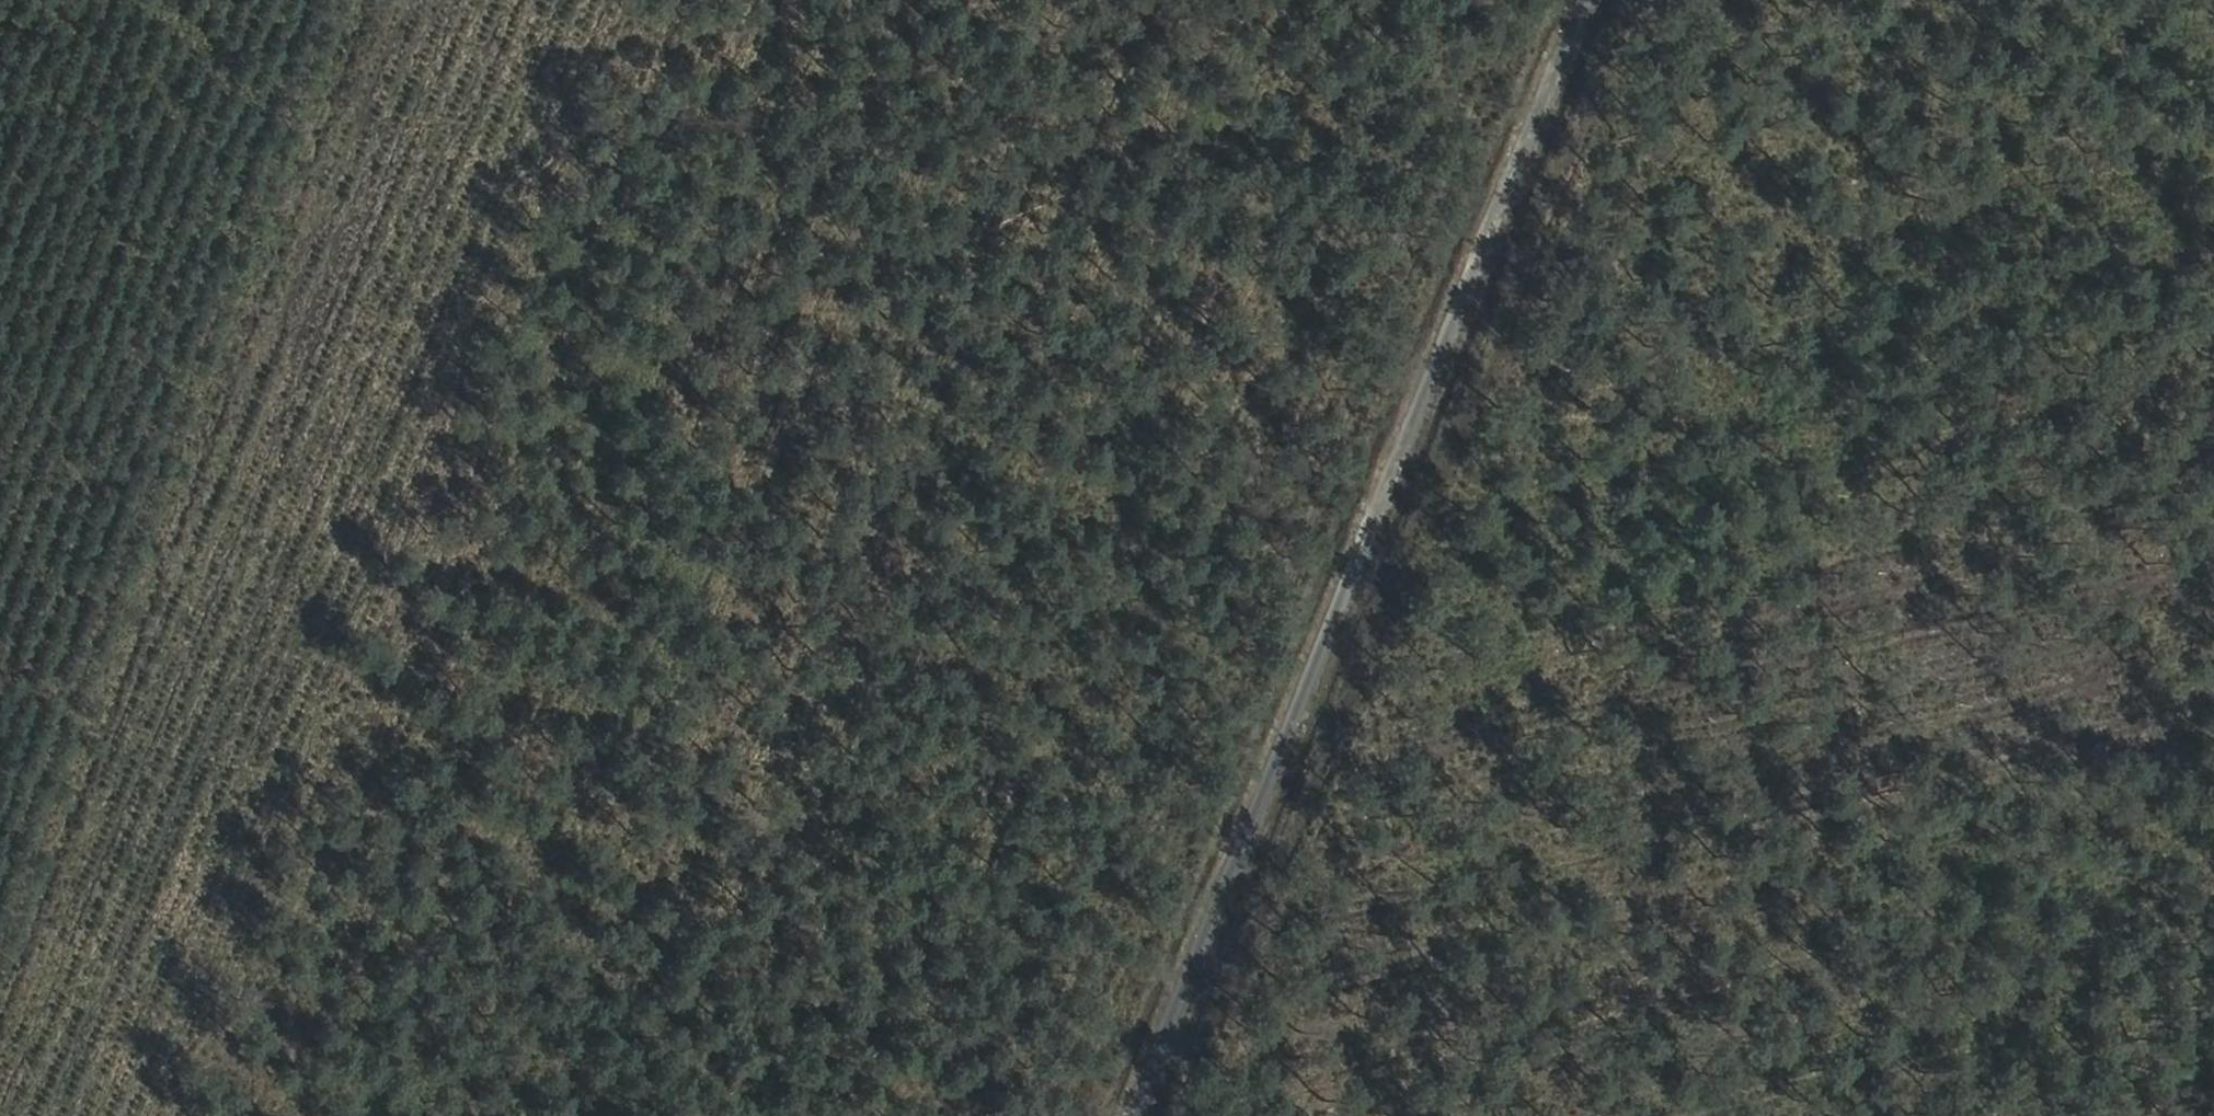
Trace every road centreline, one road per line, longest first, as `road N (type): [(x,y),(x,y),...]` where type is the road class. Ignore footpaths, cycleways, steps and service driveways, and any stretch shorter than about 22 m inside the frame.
road 1 (unclassified): [(1155,1115),(1598,0)]

